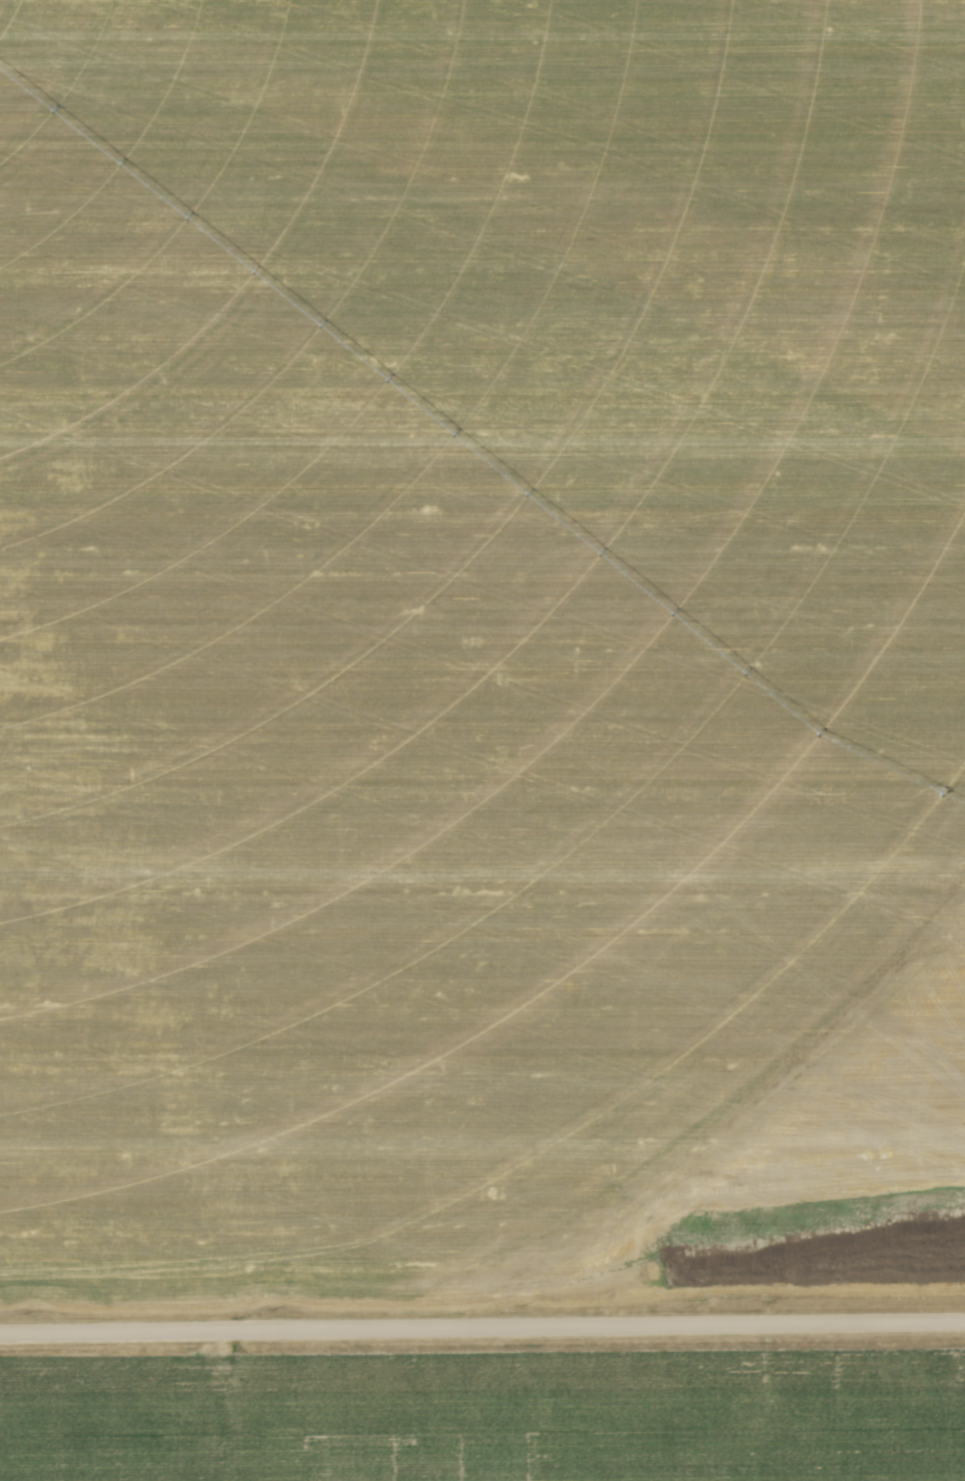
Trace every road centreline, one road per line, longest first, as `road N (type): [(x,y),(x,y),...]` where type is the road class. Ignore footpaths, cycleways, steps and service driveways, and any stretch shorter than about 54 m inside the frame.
road 1 (tertiary): [(964,1319),(0,1332)]

